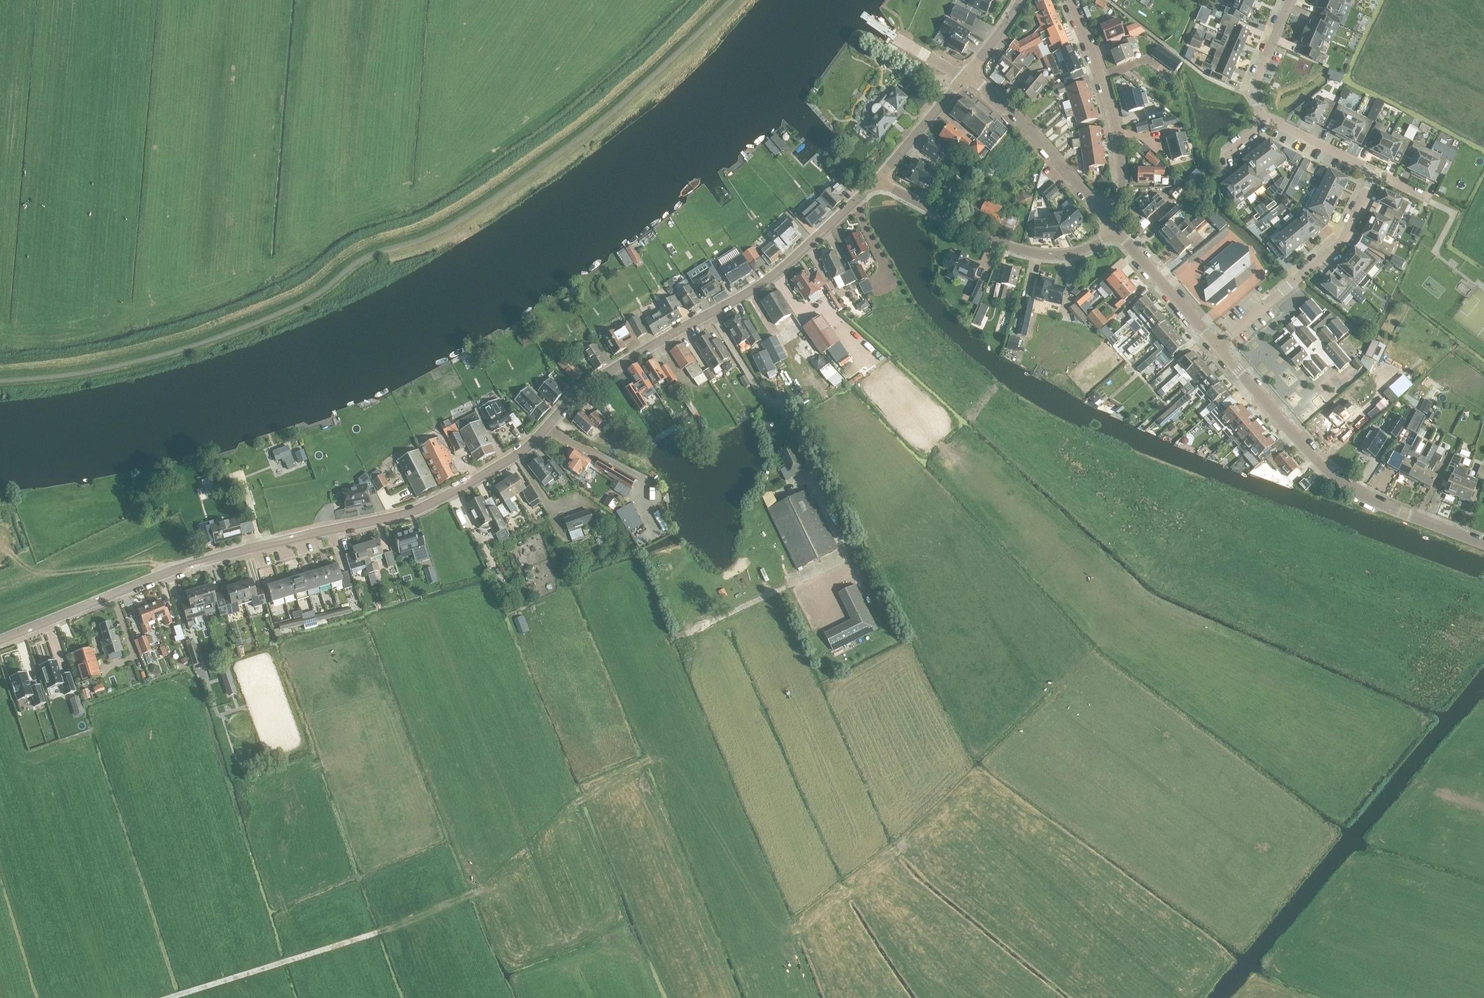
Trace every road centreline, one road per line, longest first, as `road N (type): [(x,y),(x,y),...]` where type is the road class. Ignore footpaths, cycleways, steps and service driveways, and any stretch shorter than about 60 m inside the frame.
road 1 (tertiary): [(0,639),(174,568),(397,516),(463,486),(526,448),(594,379),(774,275),(879,179)]
road 2 (residential): [(1217,346),(1340,242),(1368,183),(1360,166),(1260,113),(1255,87),(1291,0)]
road 3 (tertiary): [(1483,544),(1344,483),(1217,346)]
road 4 (residential): [(1116,232),(1082,254),(1038,257),(1003,246),(879,179)]
road 5 (residential): [(1101,212),(1122,185),(1118,142),(1069,0)]
road 6 (track): [(165,997),(373,933)]
road 7 (tertiary): [(1101,212),(999,98),(964,77)]
road 8 (tertiary): [(1217,346),(1116,232)]
road 9 (tertiary): [(879,179),(964,77)]

